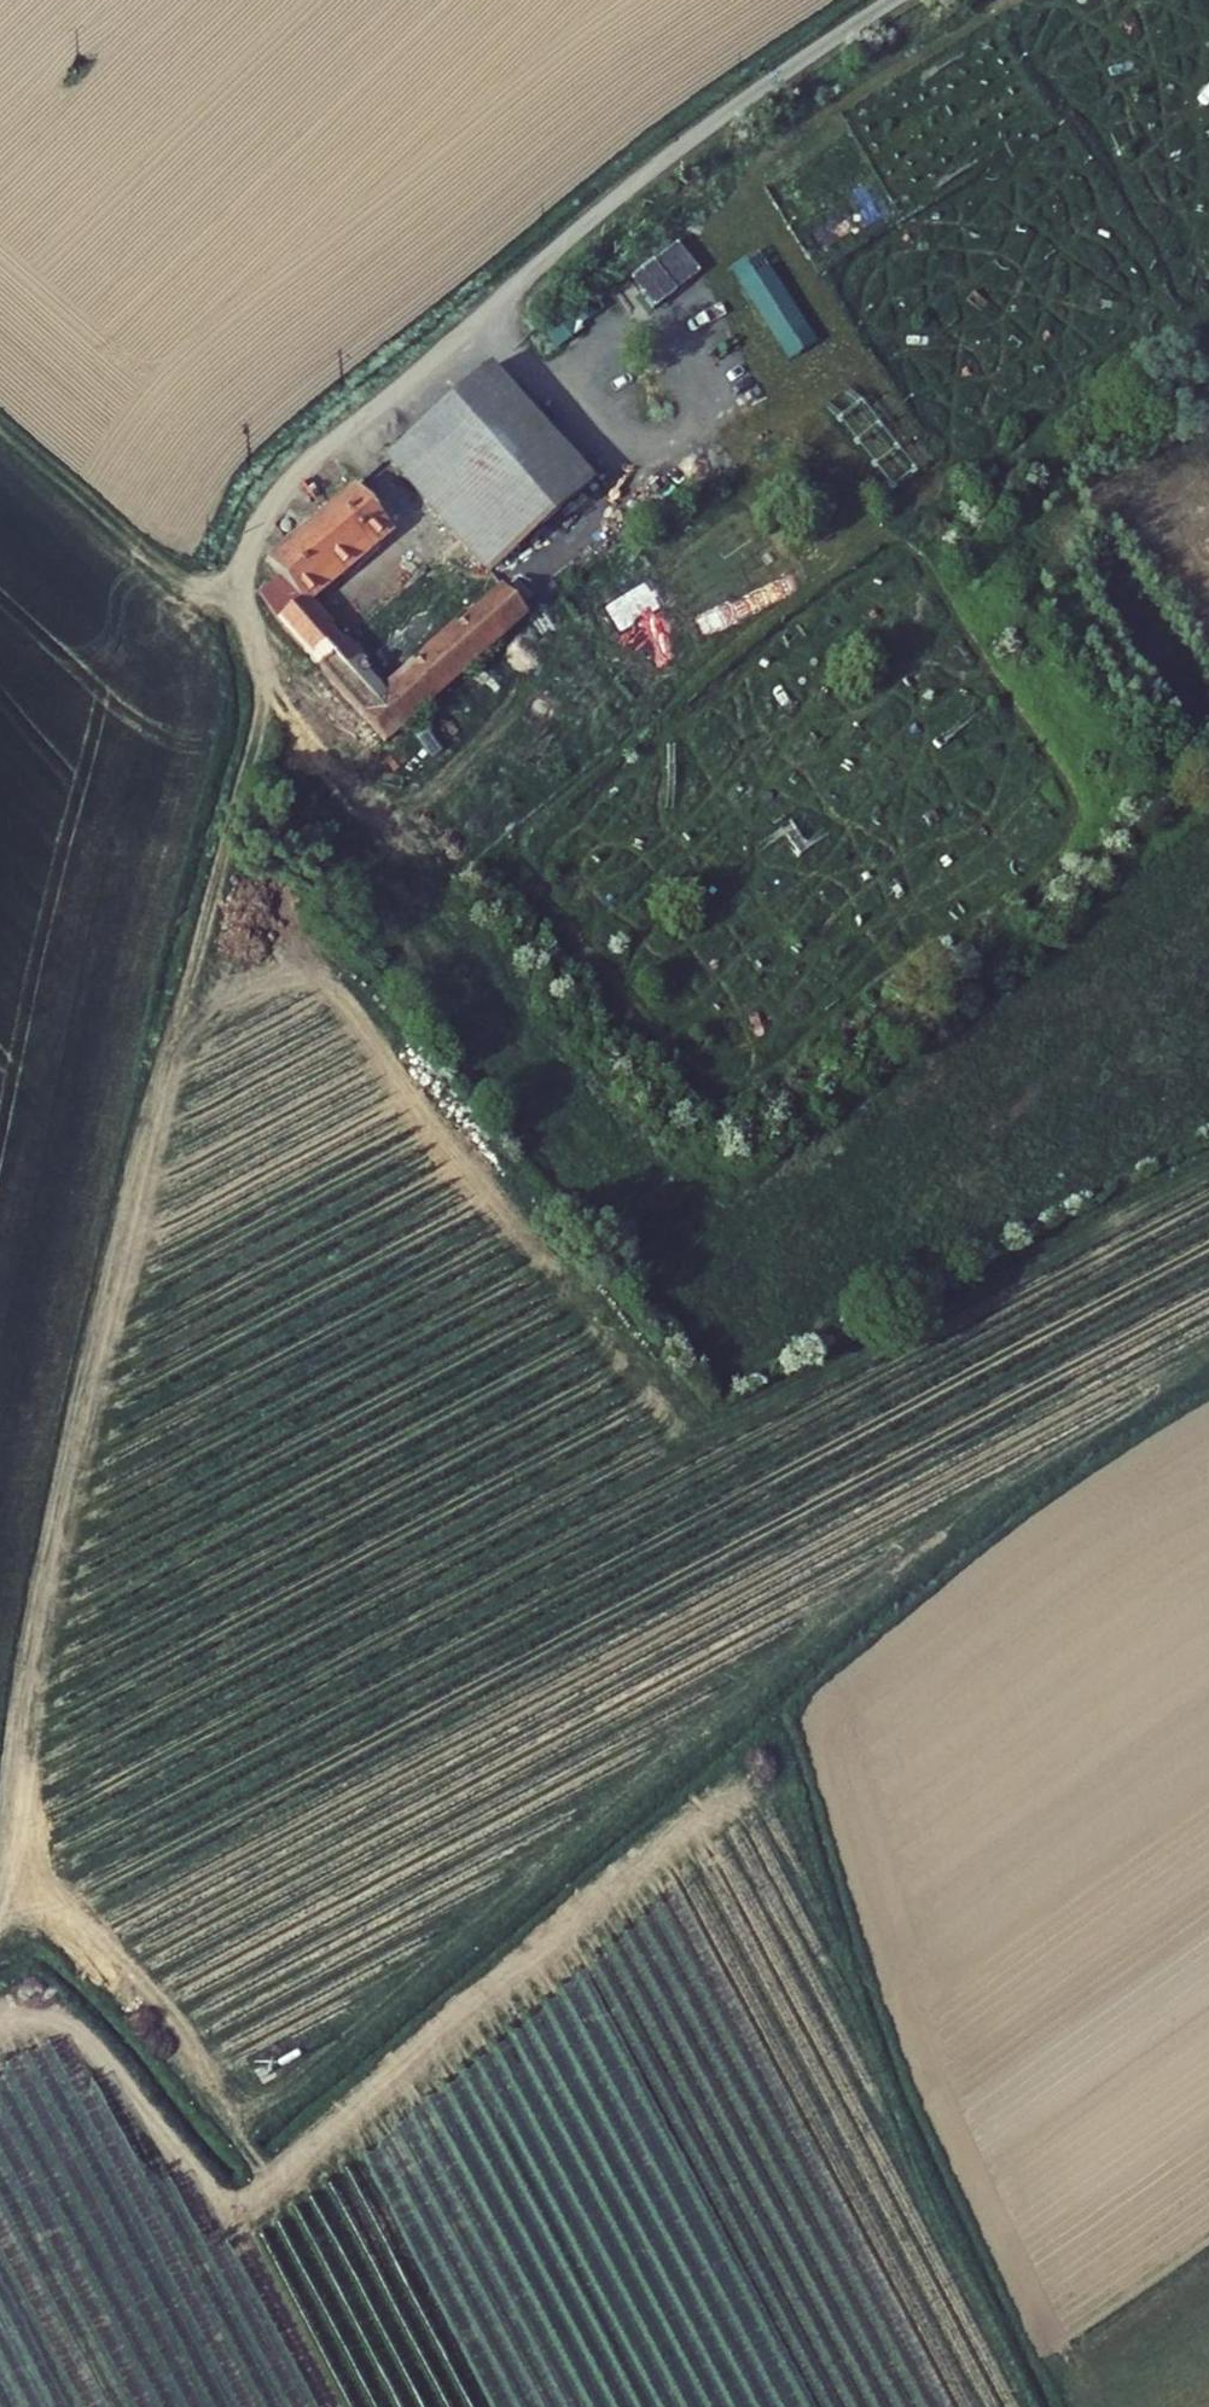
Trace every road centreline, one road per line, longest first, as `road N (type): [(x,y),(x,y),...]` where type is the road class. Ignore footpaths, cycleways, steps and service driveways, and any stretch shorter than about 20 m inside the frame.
road 1 (track): [(252,629),(264,683),(222,798),(109,1263),(48,1457),(0,1747)]
road 2 (unclassified): [(252,629),(248,552),(298,477),(689,138),(897,0)]
road 3 (track): [(714,414),(649,436),(581,437),(477,324)]

